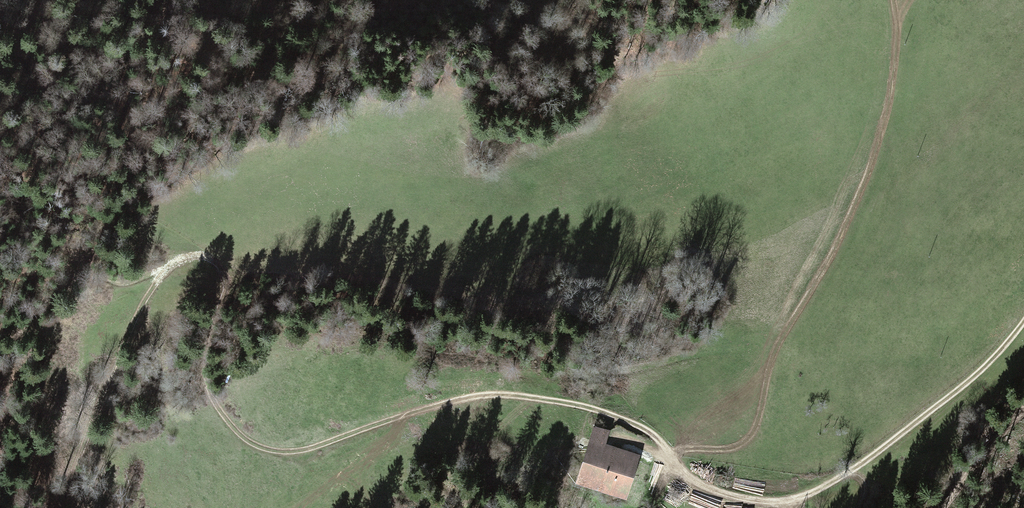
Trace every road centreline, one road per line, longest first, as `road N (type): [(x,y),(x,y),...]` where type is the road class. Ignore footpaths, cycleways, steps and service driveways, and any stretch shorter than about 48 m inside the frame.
road 1 (track): [(860,507),(863,482),(844,475),(788,504),(754,506),(716,496),(694,487),(659,447),(618,418),(494,396),(311,449),(278,451),(246,441),(218,403),(211,360),(221,273),(210,257),(180,258),(123,280),(101,277)]
road 2 (track): [(669,458),(740,450),(756,433),(772,362),(834,257),(882,140),(899,0)]
road 3 (track): [(151,274),(67,497)]
road 4 (track): [(844,475),(986,369),(1023,321)]

